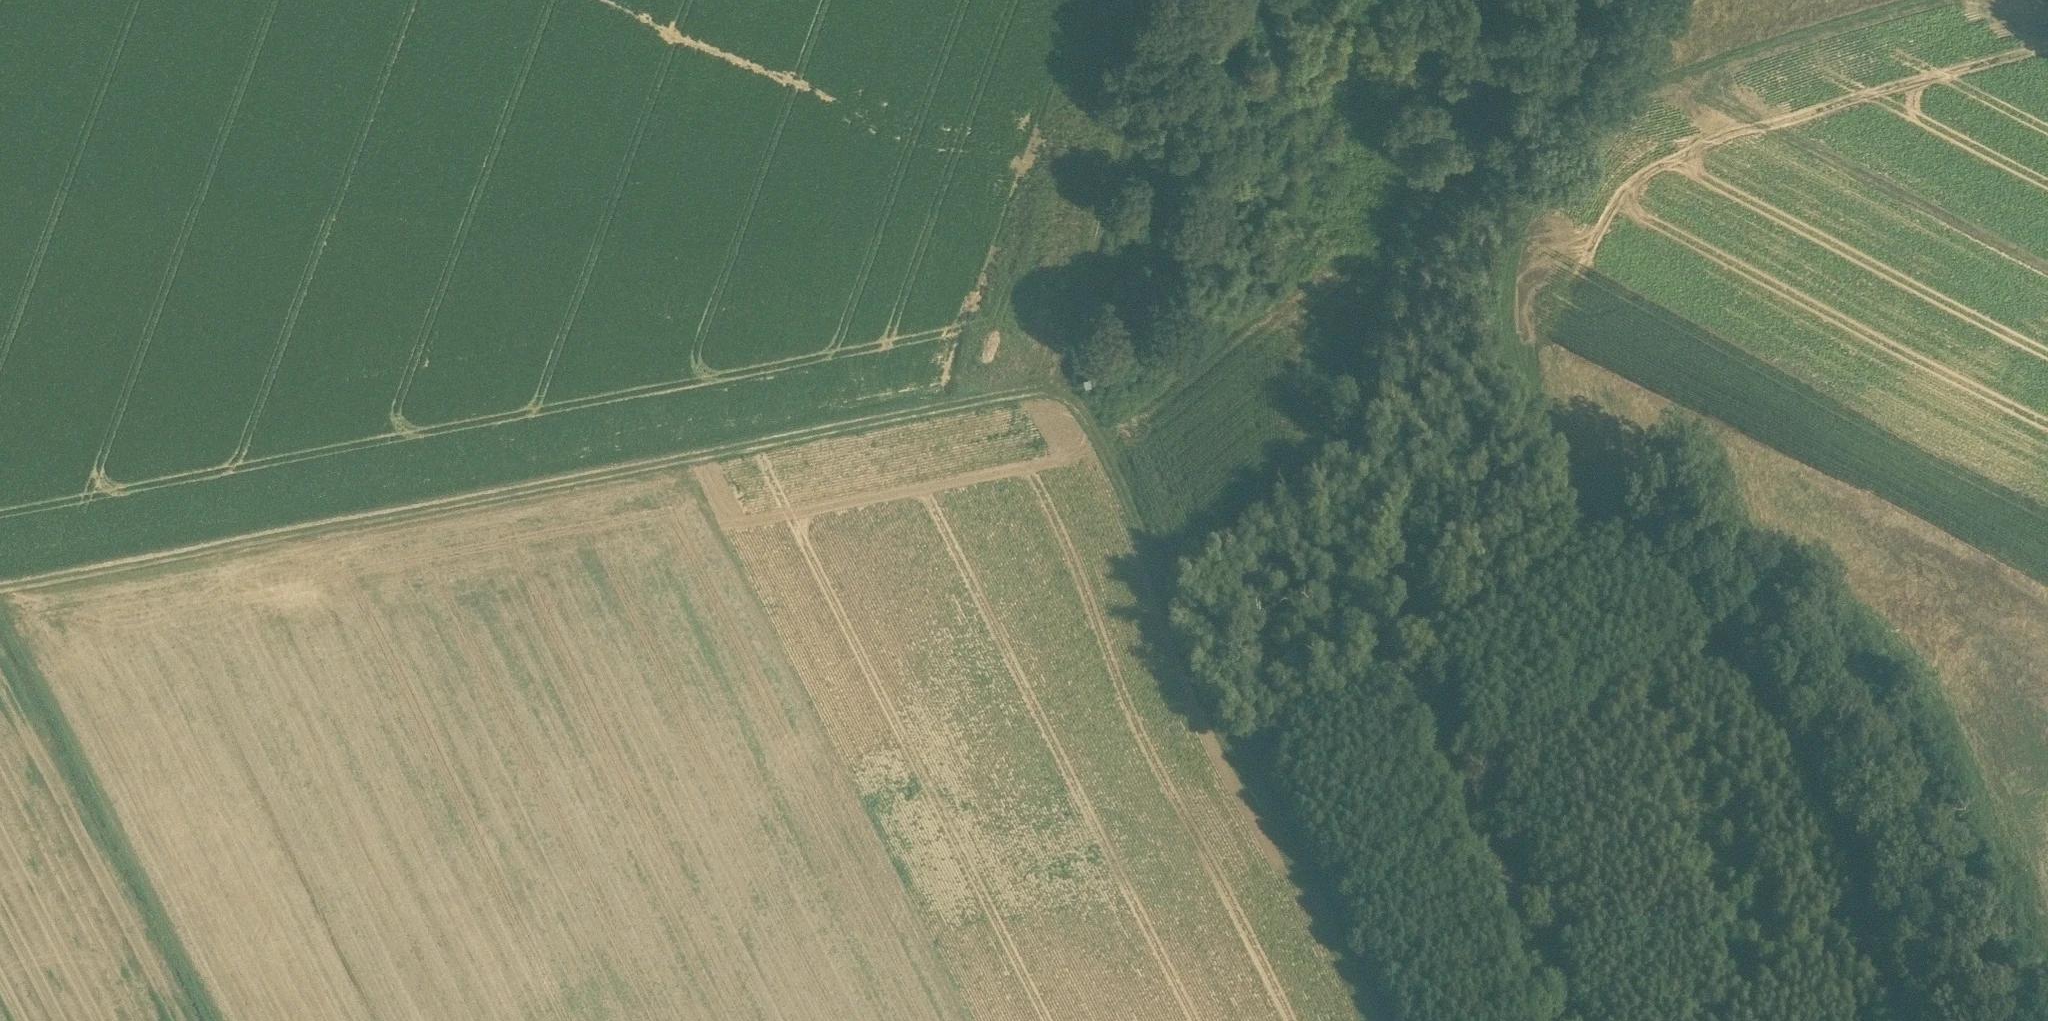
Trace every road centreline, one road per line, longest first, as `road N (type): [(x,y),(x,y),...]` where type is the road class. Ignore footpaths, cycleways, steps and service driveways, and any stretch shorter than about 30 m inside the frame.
road 1 (track): [(1139,0),(1122,165),(1063,388),(1128,495),(1237,755),(1377,1020)]
road 2 (track): [(1063,388),(0,593)]
road 3 (track): [(2047,972),(1929,699),(1692,468),(1600,529)]
road 4 (track): [(1672,76),(2047,270)]
road 5 (track): [(1672,76),(1947,0)]

